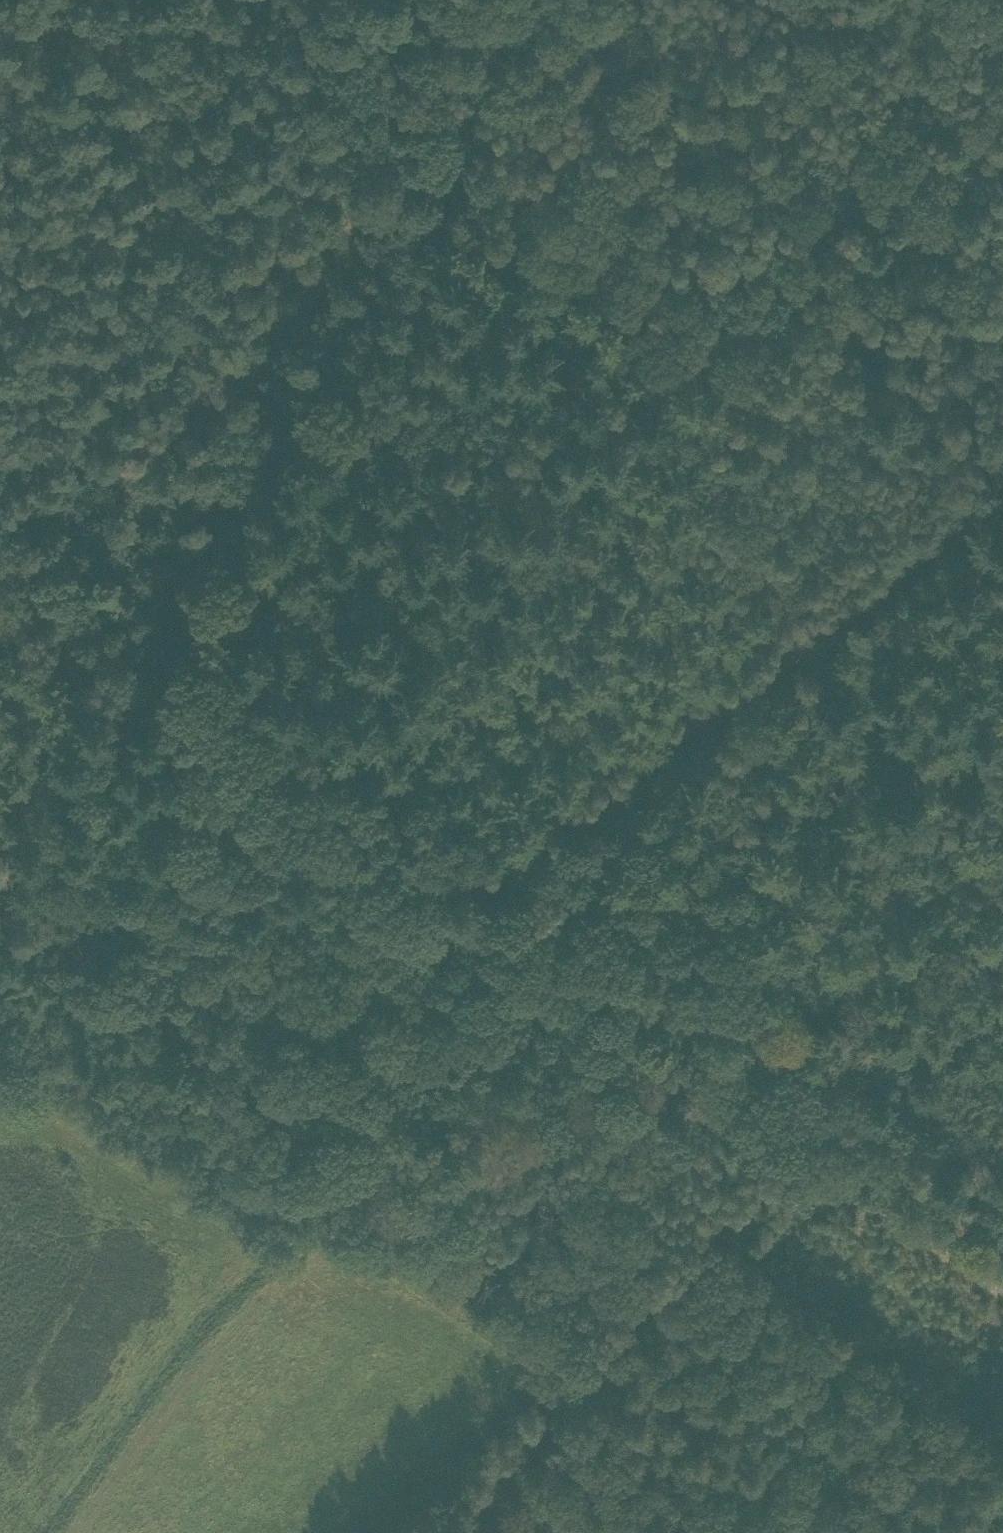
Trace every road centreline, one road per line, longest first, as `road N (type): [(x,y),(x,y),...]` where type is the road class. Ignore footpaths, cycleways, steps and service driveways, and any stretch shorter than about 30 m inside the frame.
road 1 (track): [(803,1096),(0,553)]
road 2 (track): [(1002,482),(499,887)]
road 3 (track): [(803,1096),(489,1477)]
road 4 (track): [(253,725),(23,1053)]
road 5 (track): [(1002,1231),(803,1096)]

